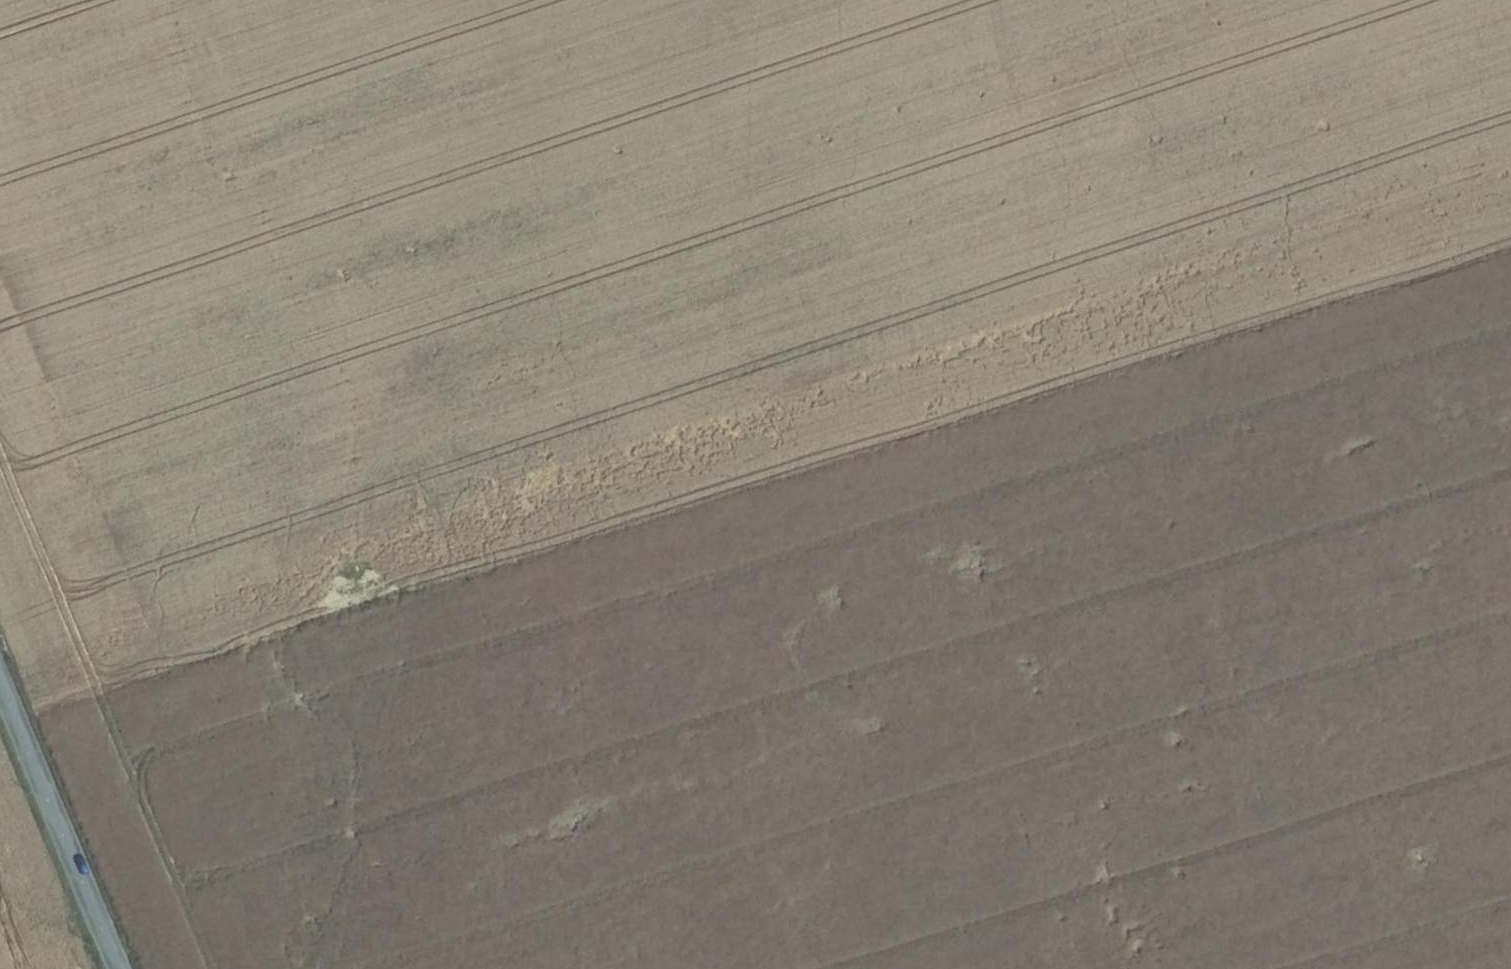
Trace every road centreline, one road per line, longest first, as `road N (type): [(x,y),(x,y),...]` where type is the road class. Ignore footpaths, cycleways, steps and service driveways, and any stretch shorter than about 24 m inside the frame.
road 1 (tertiary): [(122,968),(0,671)]

